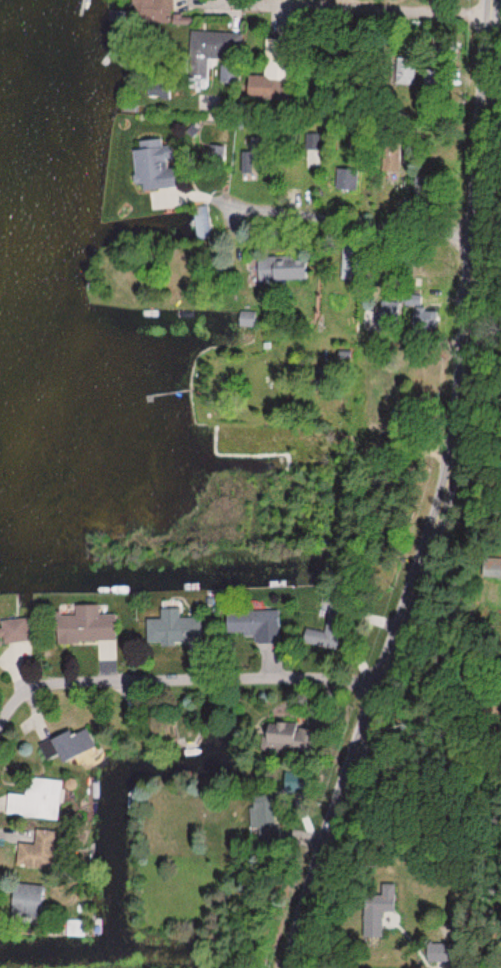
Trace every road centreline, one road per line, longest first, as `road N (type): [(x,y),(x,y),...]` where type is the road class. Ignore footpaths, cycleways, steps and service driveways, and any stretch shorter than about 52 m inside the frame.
road 1 (tertiary): [(293,967),(456,415),(489,0)]
road 2 (residential): [(384,680),(27,684),(0,731)]
road 3 (residential): [(477,222),(224,208)]
road 4 (residential): [(456,415),(384,397),(254,385)]
road 5 (residential): [(489,12),(363,0)]

